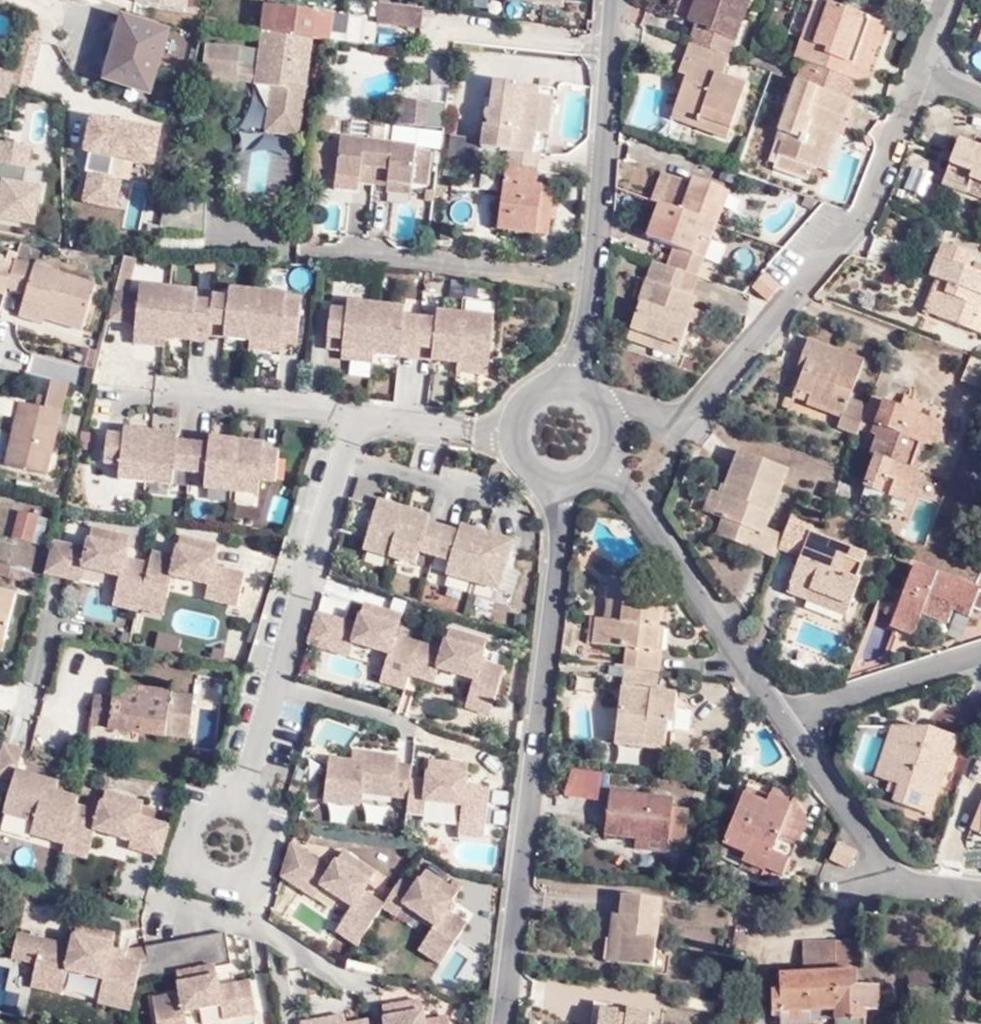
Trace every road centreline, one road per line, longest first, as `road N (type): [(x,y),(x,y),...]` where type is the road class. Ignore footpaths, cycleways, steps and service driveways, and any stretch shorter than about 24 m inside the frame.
road 1 (residential): [(559,485),(499,1023)]
road 2 (residential): [(918,74),(862,213),(697,404),(609,435)]
road 3 (residential): [(577,386),(596,260),(613,0)]
road 4 (residential): [(602,458),(635,490),(782,717)]
road 5 (residential): [(782,717),(885,874),(917,888),(980,894)]
road 6 (residential): [(980,653),(782,717)]
road 7 (residential): [(577,386),(542,385),(509,418),(515,462),(532,477),(559,485)]

